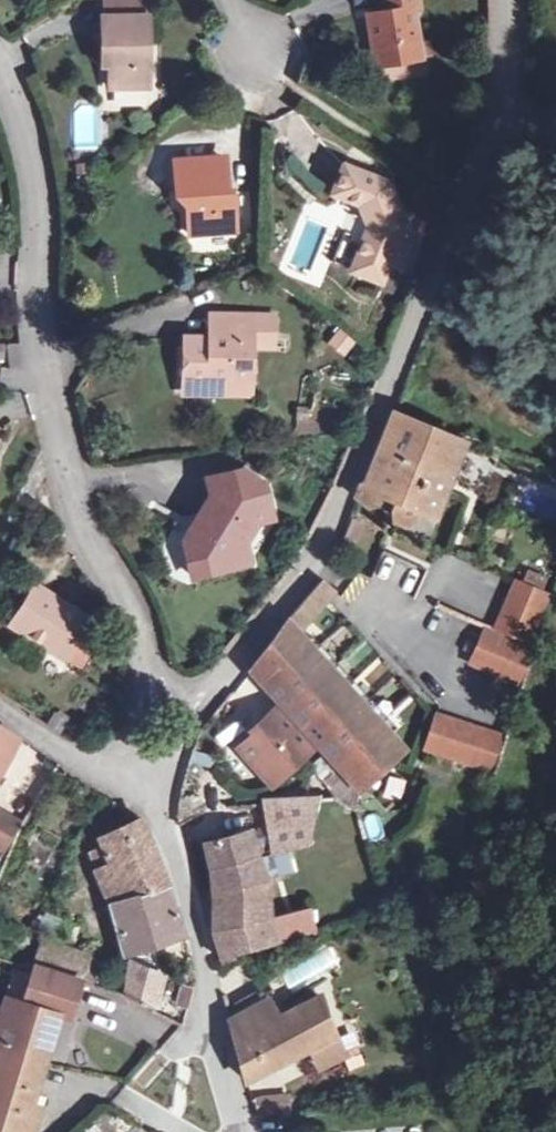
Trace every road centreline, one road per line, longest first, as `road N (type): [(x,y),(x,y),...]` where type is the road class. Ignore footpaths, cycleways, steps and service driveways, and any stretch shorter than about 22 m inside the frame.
road 1 (residential): [(199,699),(241,655),(327,530),(500,126)]
road 2 (residential): [(149,677),(138,611),(61,491),(35,355),(15,115),(0,89)]
road 3 (residential): [(157,800),(215,1031)]
road 4 (residential): [(157,800),(0,703)]
road 5 (residential): [(215,1031),(149,1083),(135,1105),(185,1131)]
road 6 (residential): [(157,800),(135,748),(149,677)]
road 7 (residential): [(500,126),(509,99),(505,0)]

